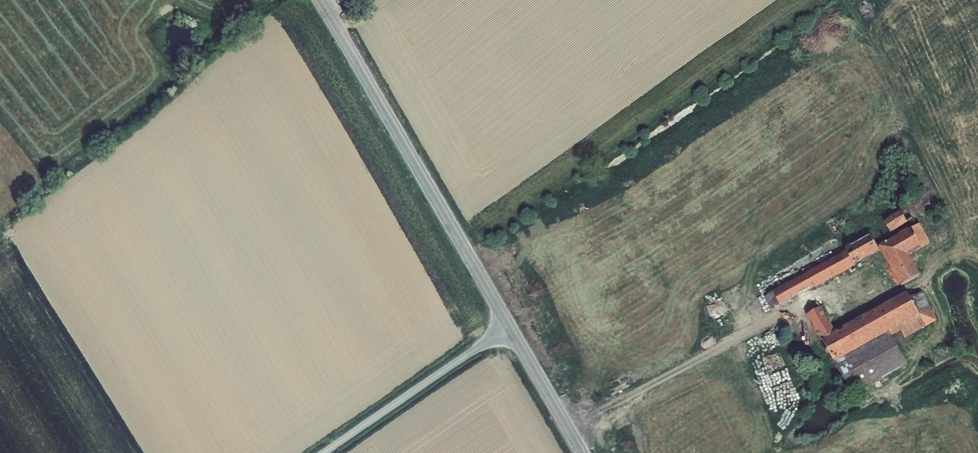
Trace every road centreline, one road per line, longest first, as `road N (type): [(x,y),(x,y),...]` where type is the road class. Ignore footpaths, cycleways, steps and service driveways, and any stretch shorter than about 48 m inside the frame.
road 1 (track): [(567,429),(813,293),(853,279),(892,295),(952,259),(977,260)]
road 2 (tertiary): [(510,328),(318,0)]
road 3 (track): [(845,0),(960,224),(964,240),(952,259)]
road 4 (unclassified): [(317,452),(510,328)]
road 5 (tertiary): [(581,452),(510,328)]

